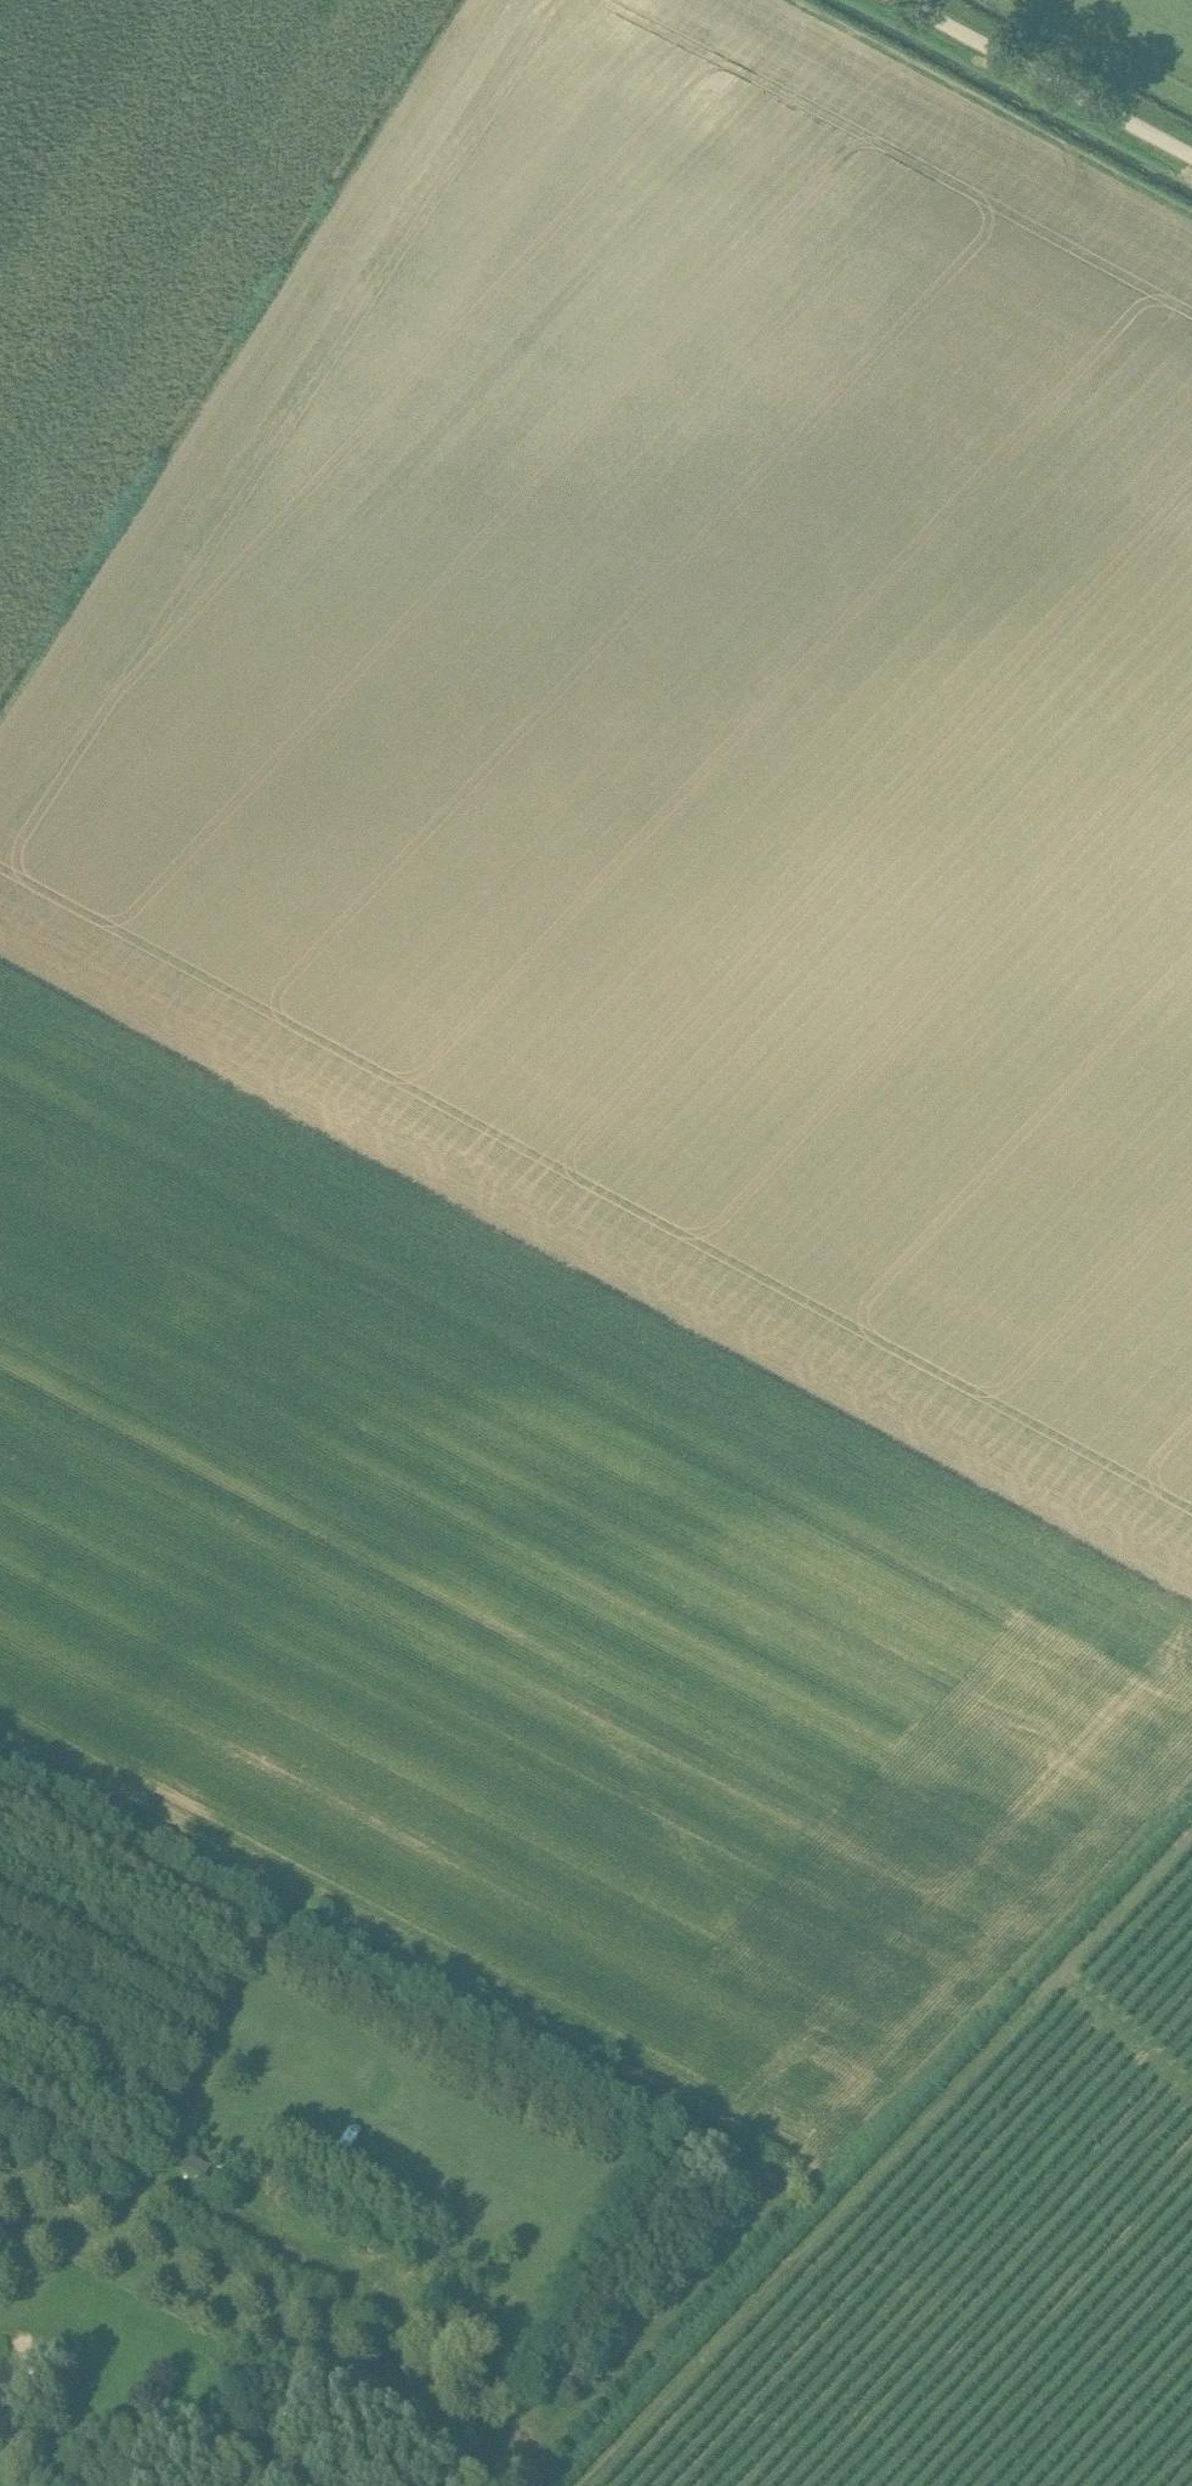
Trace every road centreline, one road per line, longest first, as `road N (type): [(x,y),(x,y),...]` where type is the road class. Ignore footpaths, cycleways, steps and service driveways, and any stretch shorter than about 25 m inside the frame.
road 1 (unclassified): [(1191,140),(930,0)]

